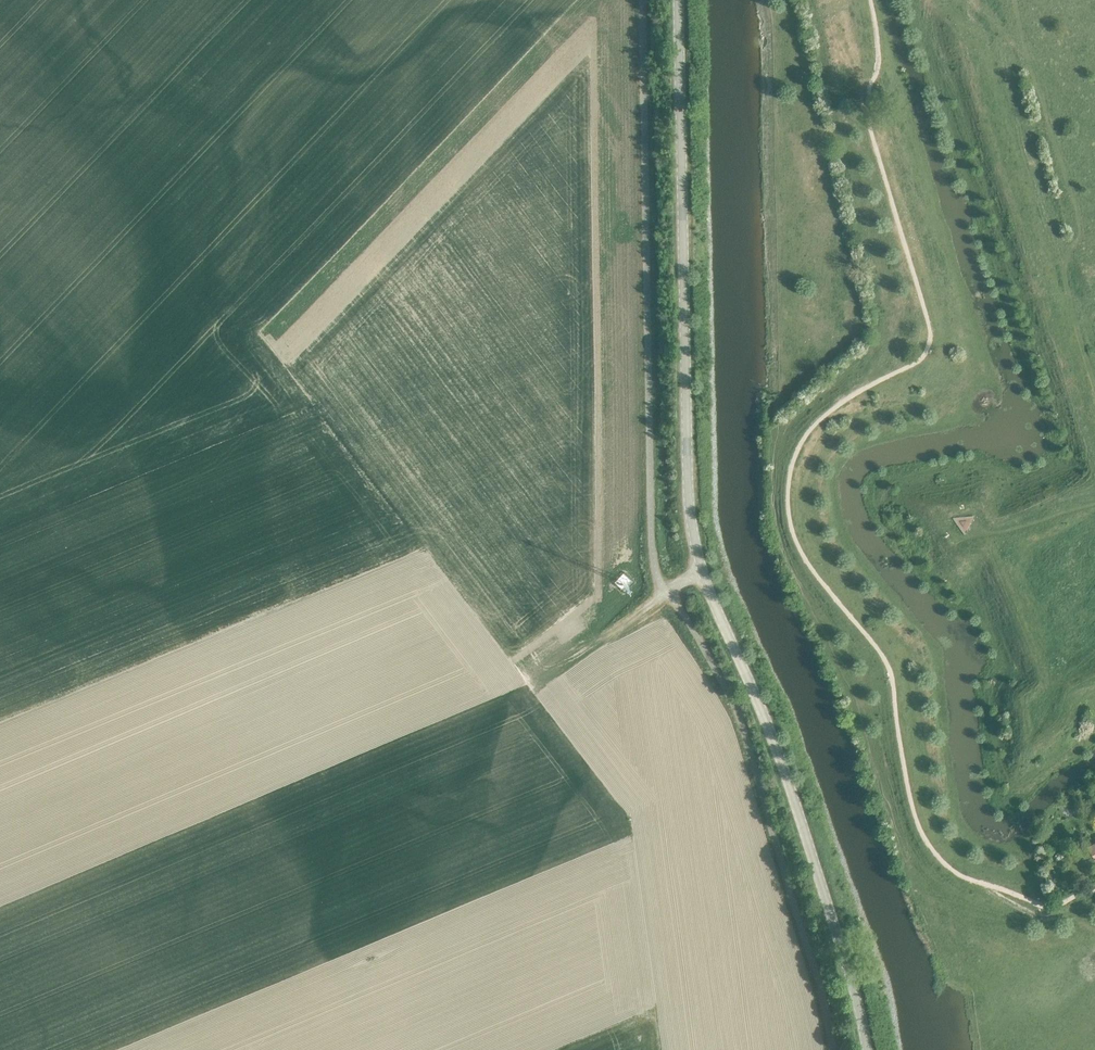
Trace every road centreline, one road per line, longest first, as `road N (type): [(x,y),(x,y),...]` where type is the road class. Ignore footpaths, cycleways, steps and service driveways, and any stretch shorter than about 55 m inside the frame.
road 1 (tertiary): [(867,1049),(787,773),(694,538),(678,0)]

